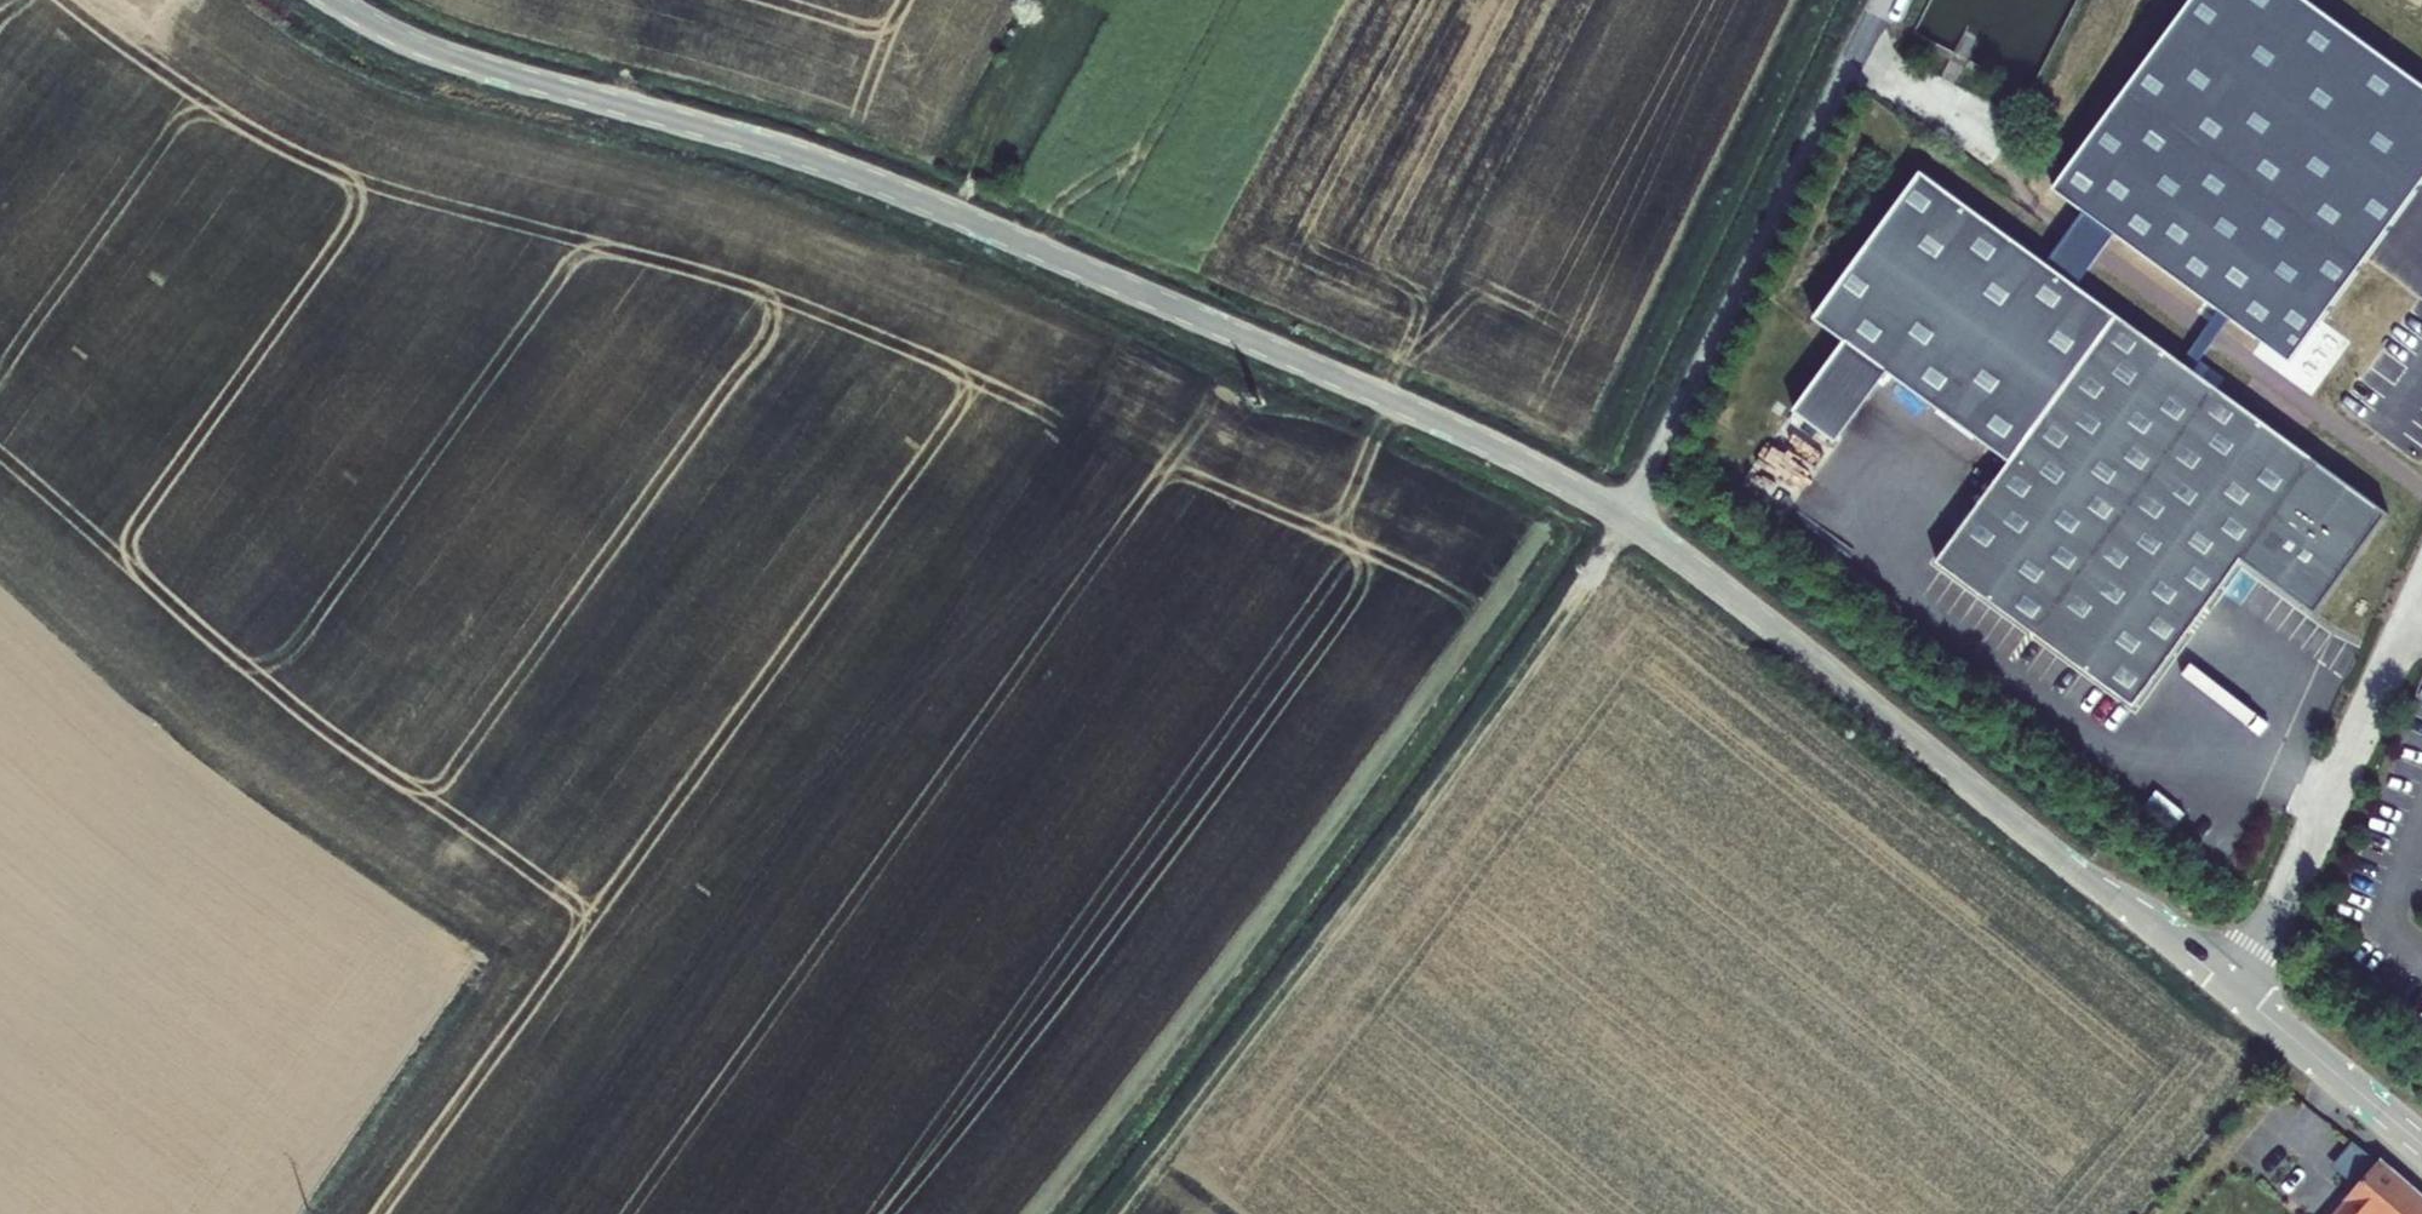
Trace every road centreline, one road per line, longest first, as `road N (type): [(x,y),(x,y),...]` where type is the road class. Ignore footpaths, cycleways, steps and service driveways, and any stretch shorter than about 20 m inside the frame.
road 1 (unclassified): [(2421,1145),(1715,581),(1623,517),(1491,445),(859,177),(466,64),(410,44),(335,0)]

